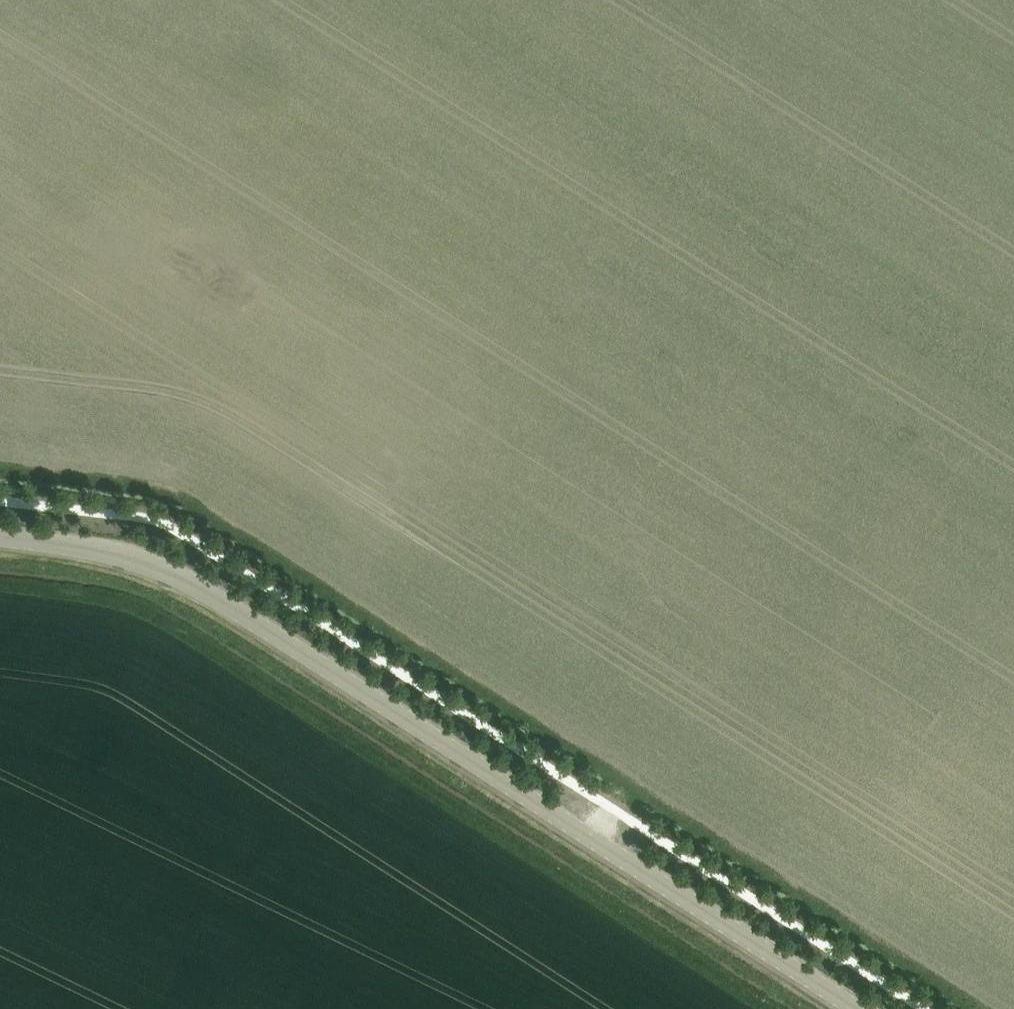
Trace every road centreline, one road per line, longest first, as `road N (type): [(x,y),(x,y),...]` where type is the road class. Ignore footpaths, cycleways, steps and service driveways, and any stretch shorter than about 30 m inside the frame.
road 1 (secondary): [(853,1008),(203,589),(125,557),(0,540)]

